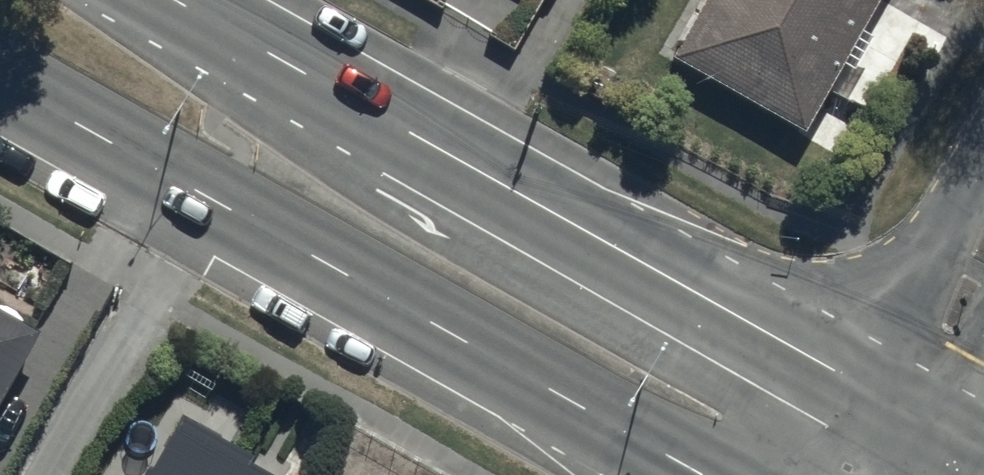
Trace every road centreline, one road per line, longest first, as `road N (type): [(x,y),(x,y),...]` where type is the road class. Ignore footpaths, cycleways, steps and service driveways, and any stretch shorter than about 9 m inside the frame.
road 1 (secondary): [(166,0),(894,410)]
road 2 (secondary): [(703,474),(0,79)]
road 3 (tertiary): [(983,250),(894,410)]

